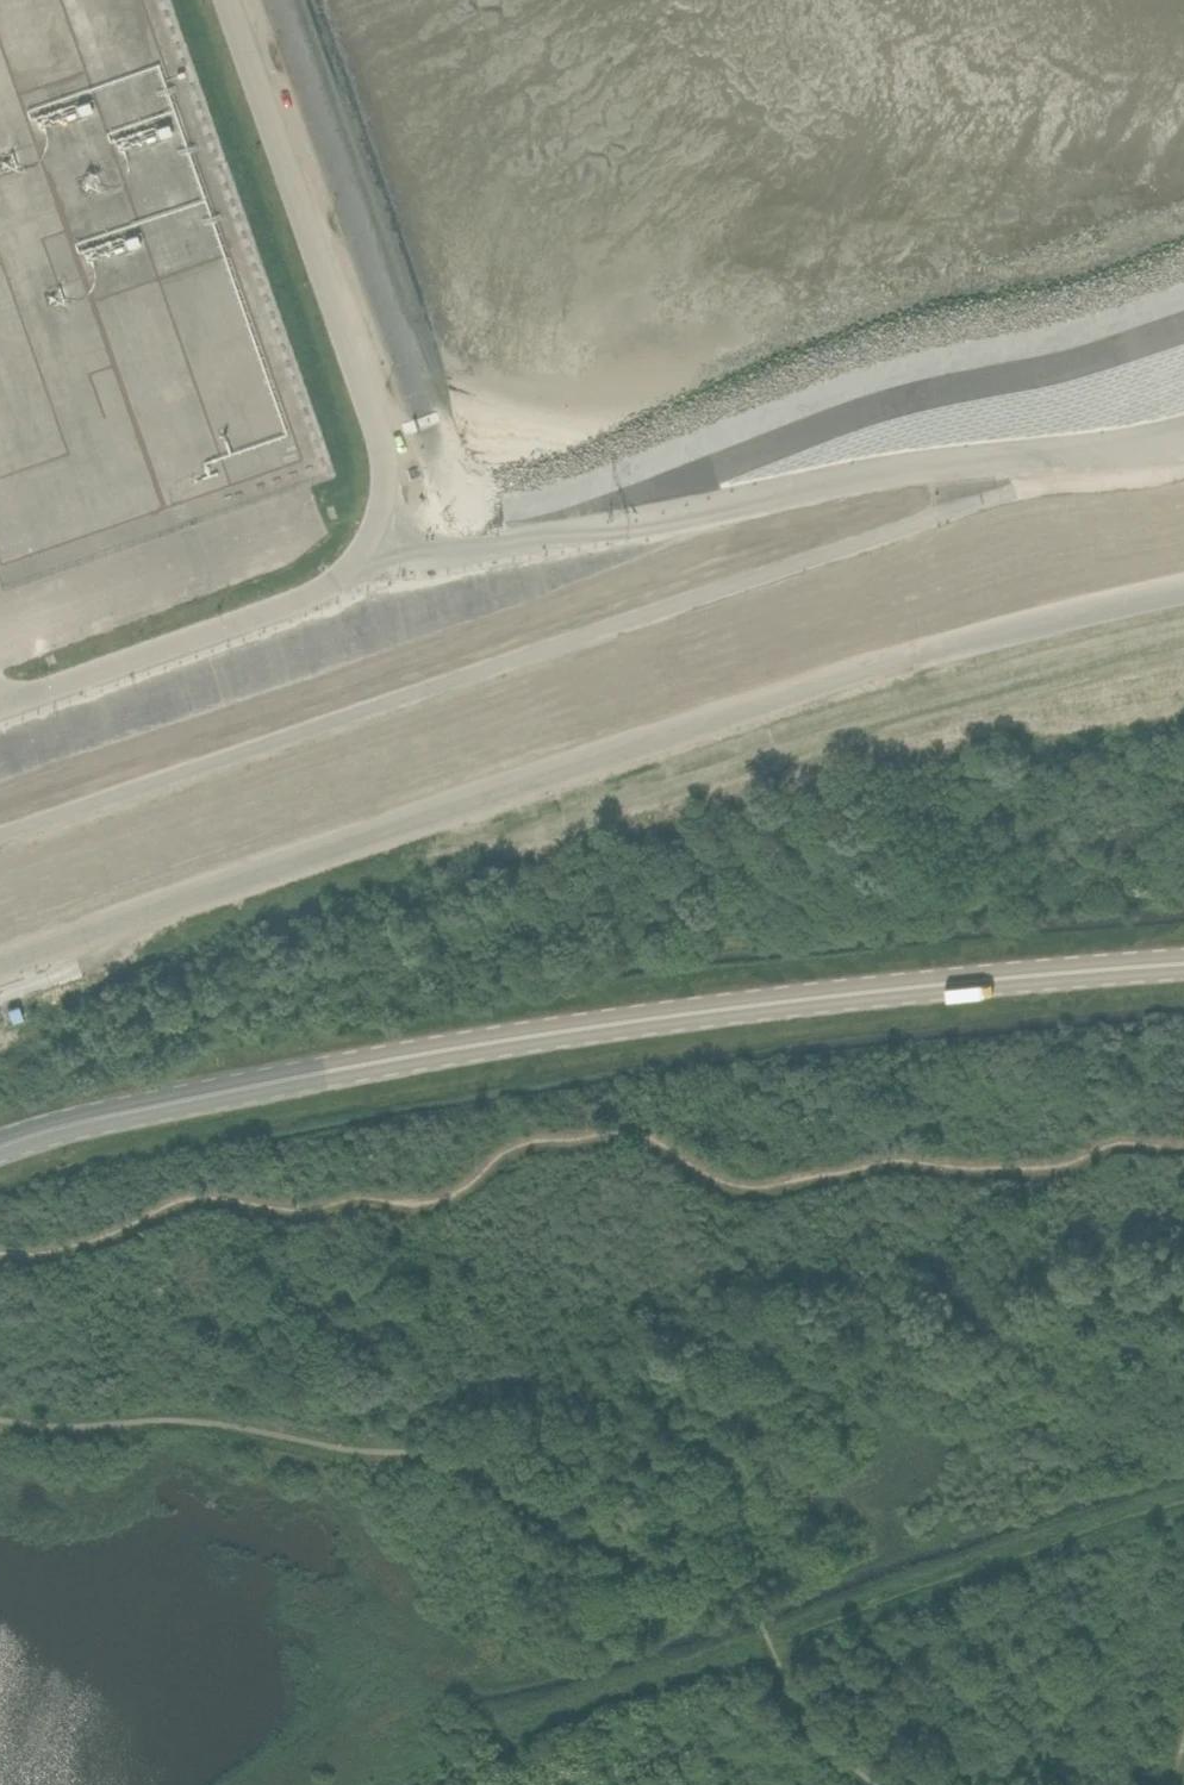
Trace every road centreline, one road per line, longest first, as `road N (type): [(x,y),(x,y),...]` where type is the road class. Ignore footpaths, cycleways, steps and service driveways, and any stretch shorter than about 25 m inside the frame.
road 1 (unclassified): [(0,964),(851,671),(1183,582)]
road 2 (primary): [(1183,964),(931,977),(356,1059),(35,1128),(0,1145)]
road 3 (unclassified): [(0,707),(288,607),(349,570),(379,522),(381,444),(227,0)]
road 4 (track): [(1183,286),(577,495),(457,571),(403,573),(364,555)]
road 5 (unknown): [(1174,426),(895,462),(550,545),(503,542)]

